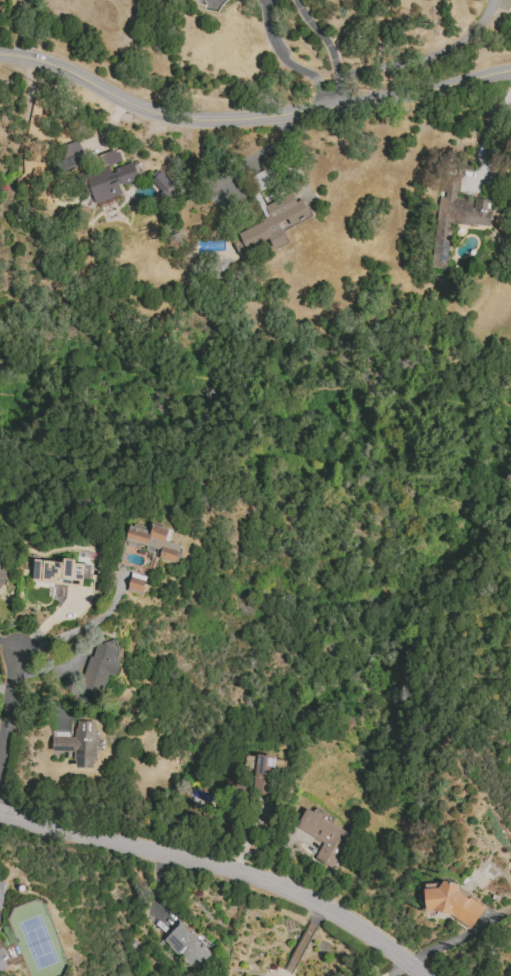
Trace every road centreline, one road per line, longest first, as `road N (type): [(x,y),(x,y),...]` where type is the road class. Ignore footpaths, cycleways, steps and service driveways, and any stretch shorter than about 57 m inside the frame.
road 1 (residential): [(510,76),(270,116),(191,120),(31,62),(0,58)]
road 2 (residential): [(422,975),(341,915),(267,883),(0,812)]
road 3 (residential): [(0,775),(18,650)]

